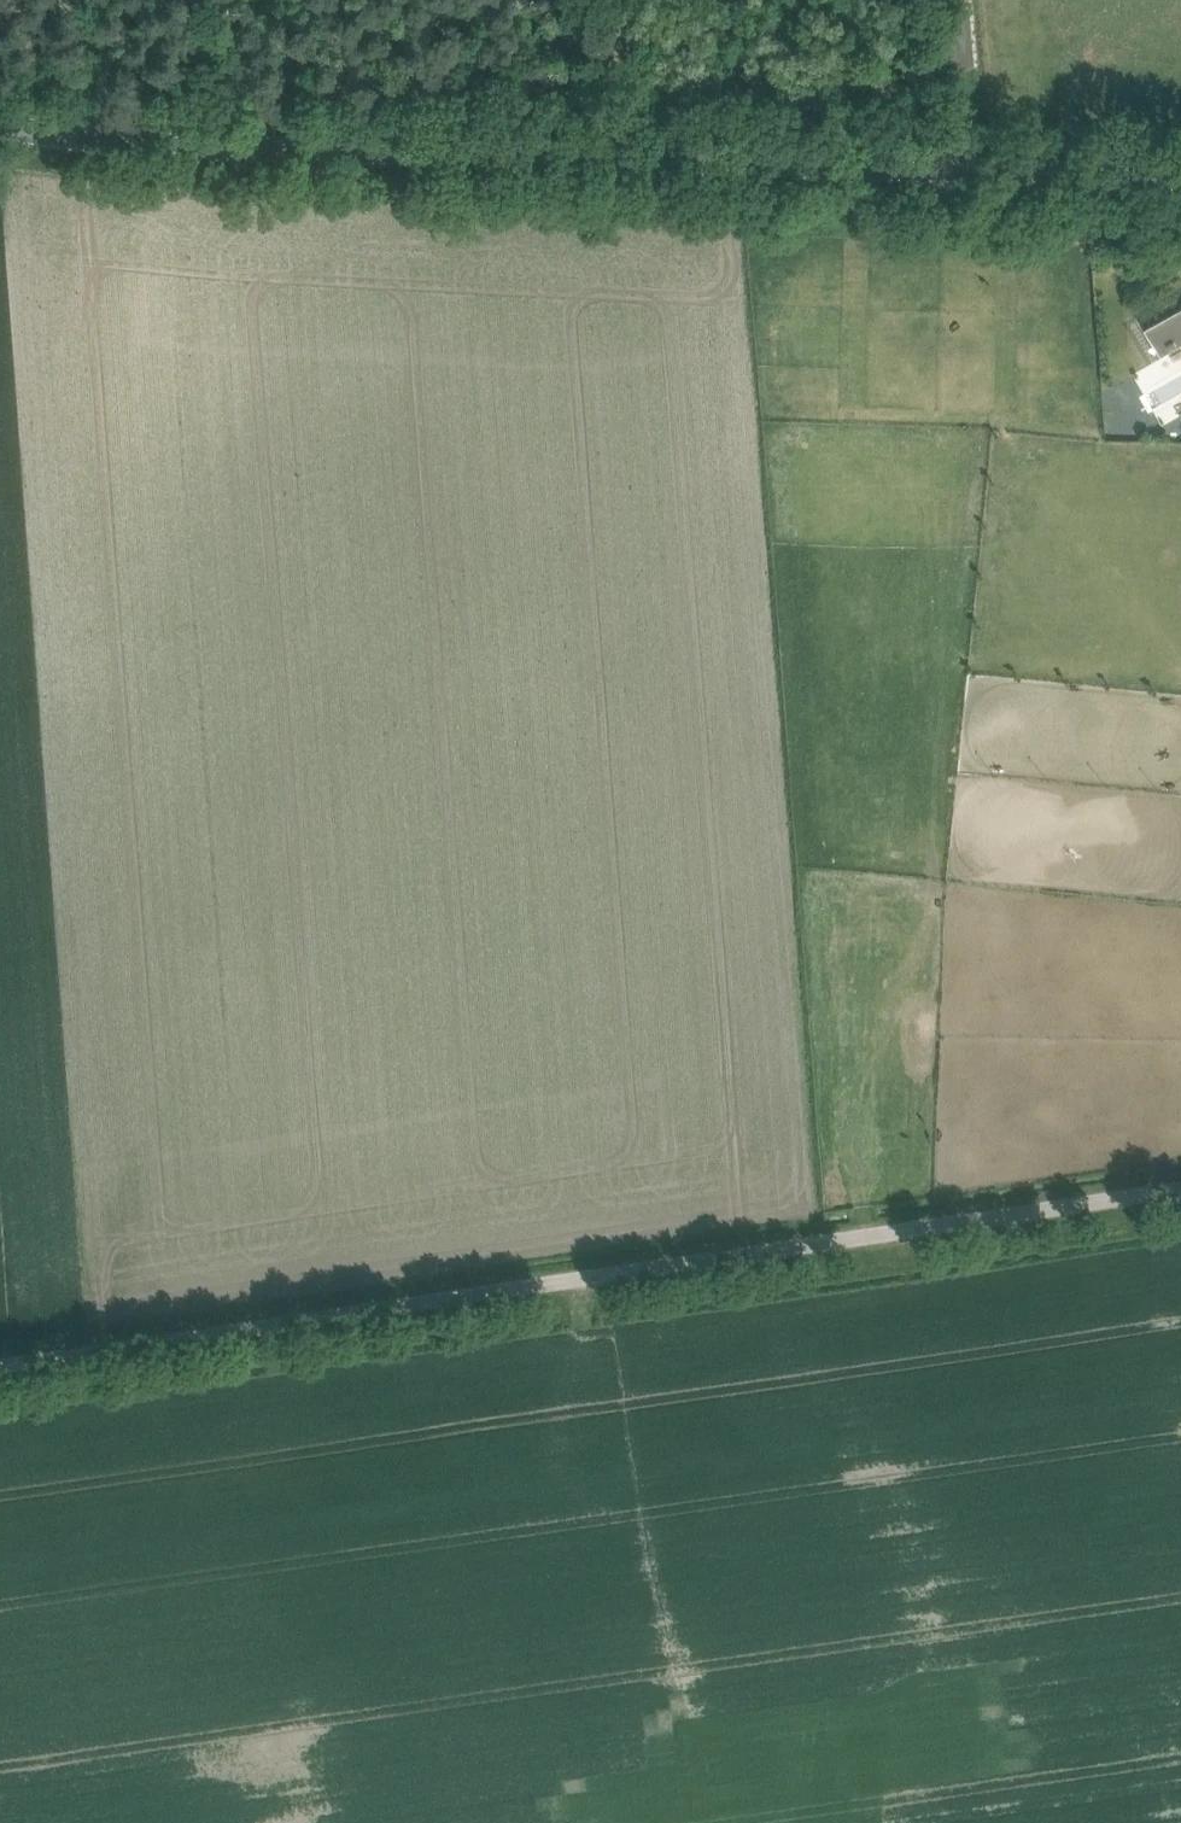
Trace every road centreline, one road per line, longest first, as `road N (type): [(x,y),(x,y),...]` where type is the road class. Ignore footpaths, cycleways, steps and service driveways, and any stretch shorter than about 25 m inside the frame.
road 1 (unclassified): [(1180,1189),(0,1367)]
road 2 (tertiary): [(1180,181),(175,147),(0,126)]

